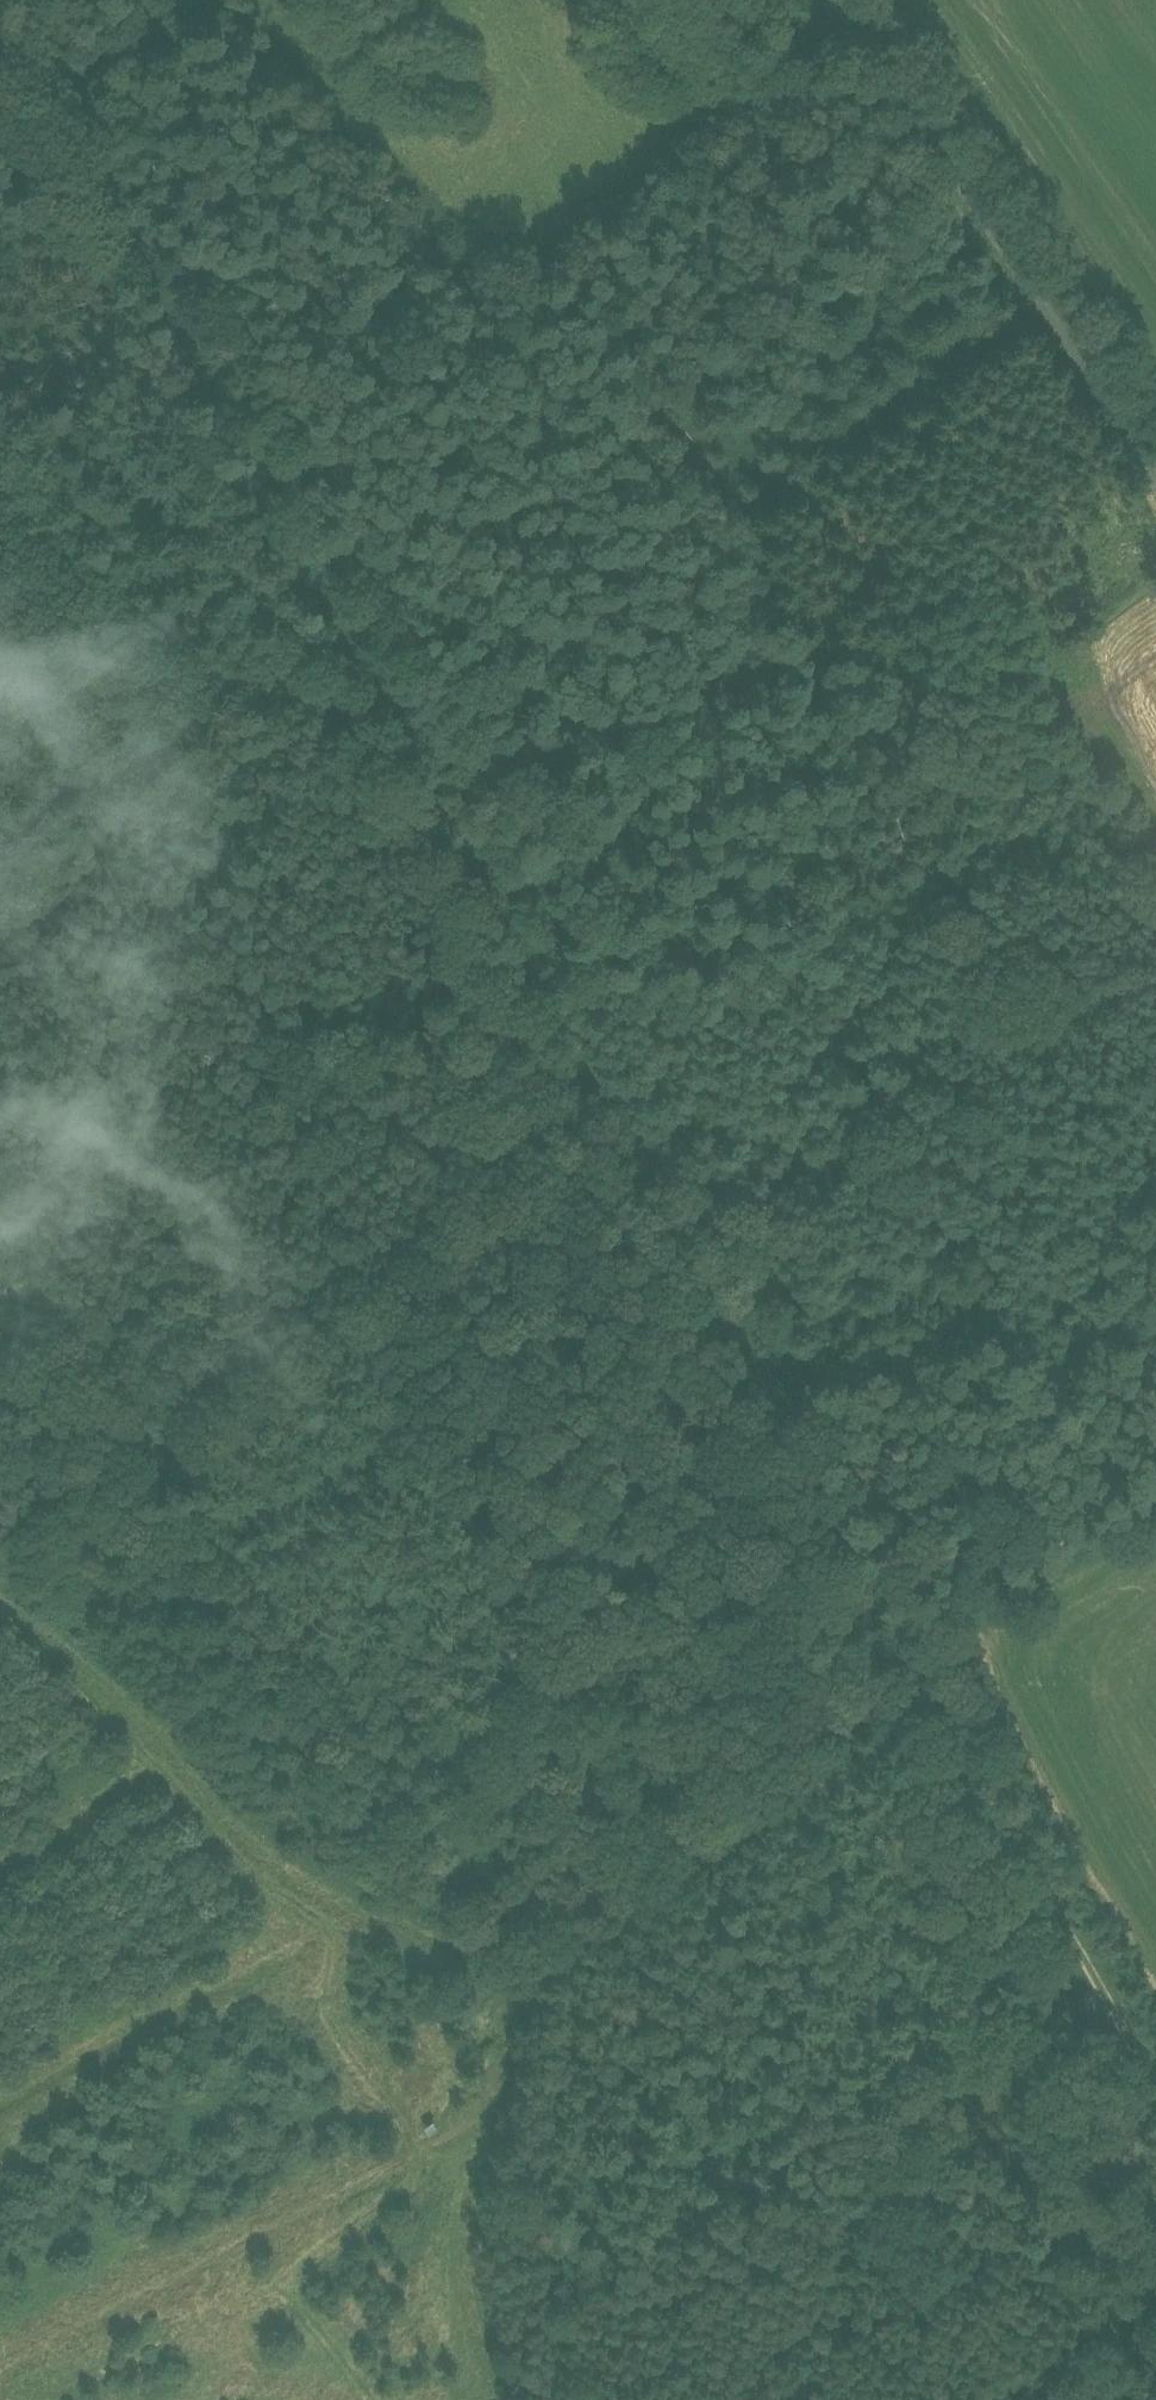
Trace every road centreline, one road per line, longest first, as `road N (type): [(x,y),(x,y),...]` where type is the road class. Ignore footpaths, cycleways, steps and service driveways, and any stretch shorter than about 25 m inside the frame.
road 1 (track): [(1155,483),(827,0)]

